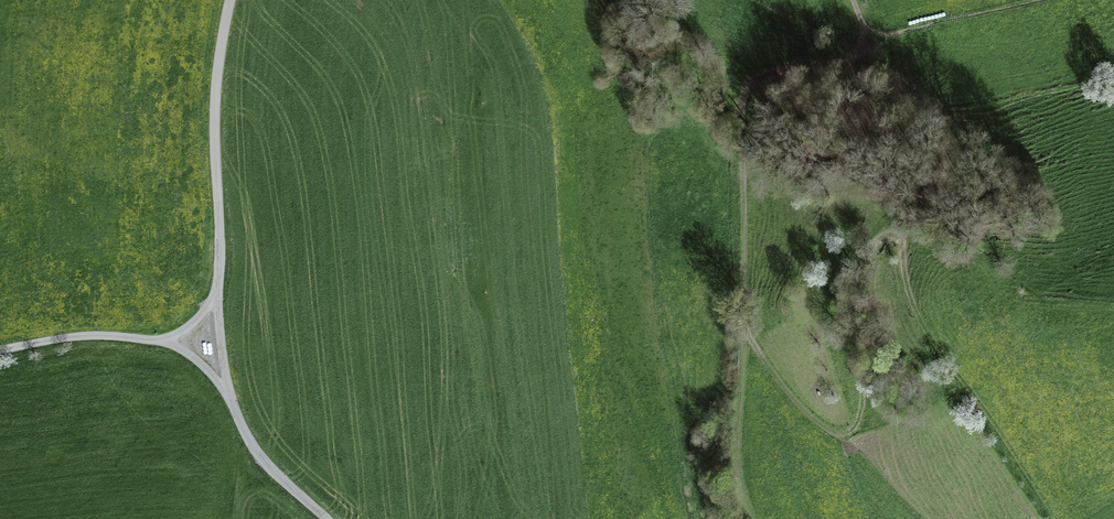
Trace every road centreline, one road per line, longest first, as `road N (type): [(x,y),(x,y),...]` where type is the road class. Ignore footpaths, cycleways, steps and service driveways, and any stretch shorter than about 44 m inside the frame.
road 1 (track): [(865,27),(852,57),(763,75),(742,103),(742,315),(751,341),(798,404),(832,432),(855,431),(864,389),(869,253),(881,238),(895,236),(920,329),(1058,518)]
road 2 (unclassified): [(217,287),(213,118),(231,0)]
road 3 (track): [(742,315),(735,440),(751,518)]
road 4 (unclassified): [(325,518),(263,460),(227,390)]
road 5 (unclassified): [(160,340),(73,336),(0,350)]

